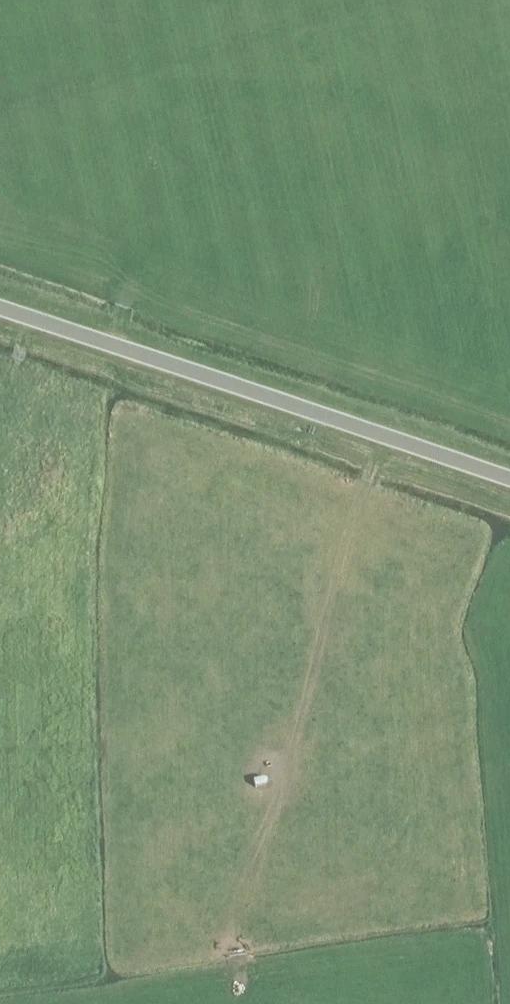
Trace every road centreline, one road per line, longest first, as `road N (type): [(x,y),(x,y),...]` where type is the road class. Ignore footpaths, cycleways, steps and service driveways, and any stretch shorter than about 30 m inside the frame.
road 1 (unclassified): [(0,308),(509,479)]

